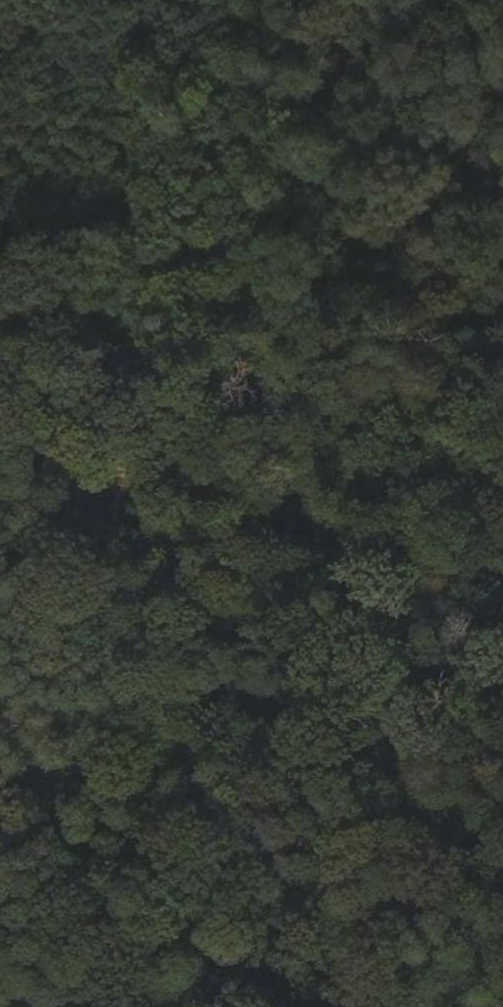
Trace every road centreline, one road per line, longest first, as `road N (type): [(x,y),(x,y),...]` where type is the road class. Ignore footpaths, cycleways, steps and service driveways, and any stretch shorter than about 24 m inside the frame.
road 1 (track): [(151,0),(92,1006)]
road 2 (track): [(0,429),(502,582)]

